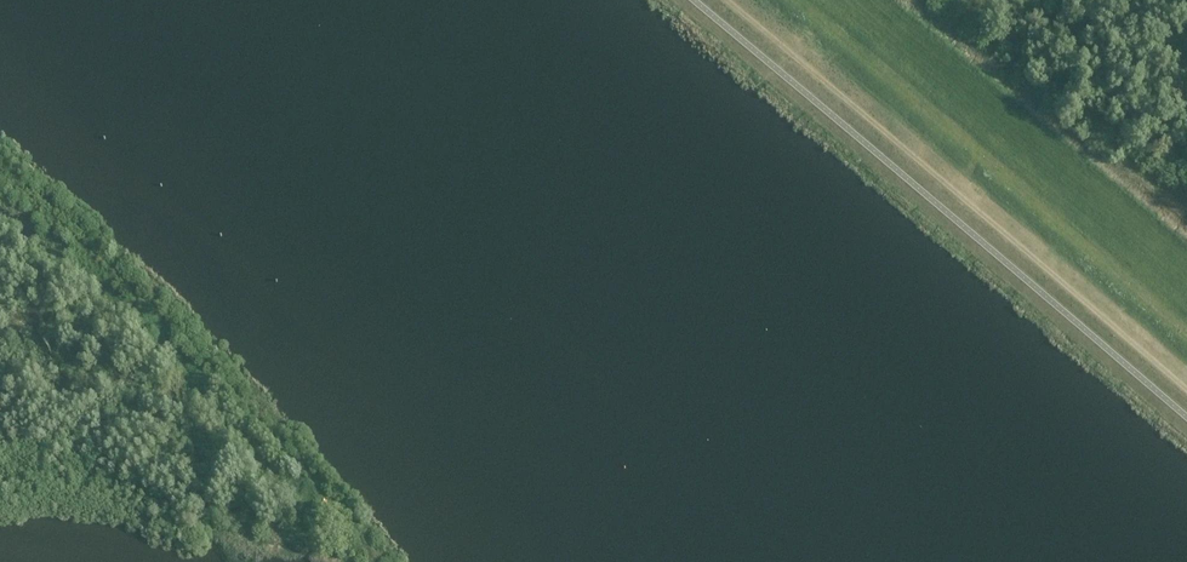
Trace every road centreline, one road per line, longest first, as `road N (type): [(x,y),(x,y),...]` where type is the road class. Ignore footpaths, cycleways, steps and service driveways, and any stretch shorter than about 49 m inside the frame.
road 1 (track): [(996,227),(1186,391)]

